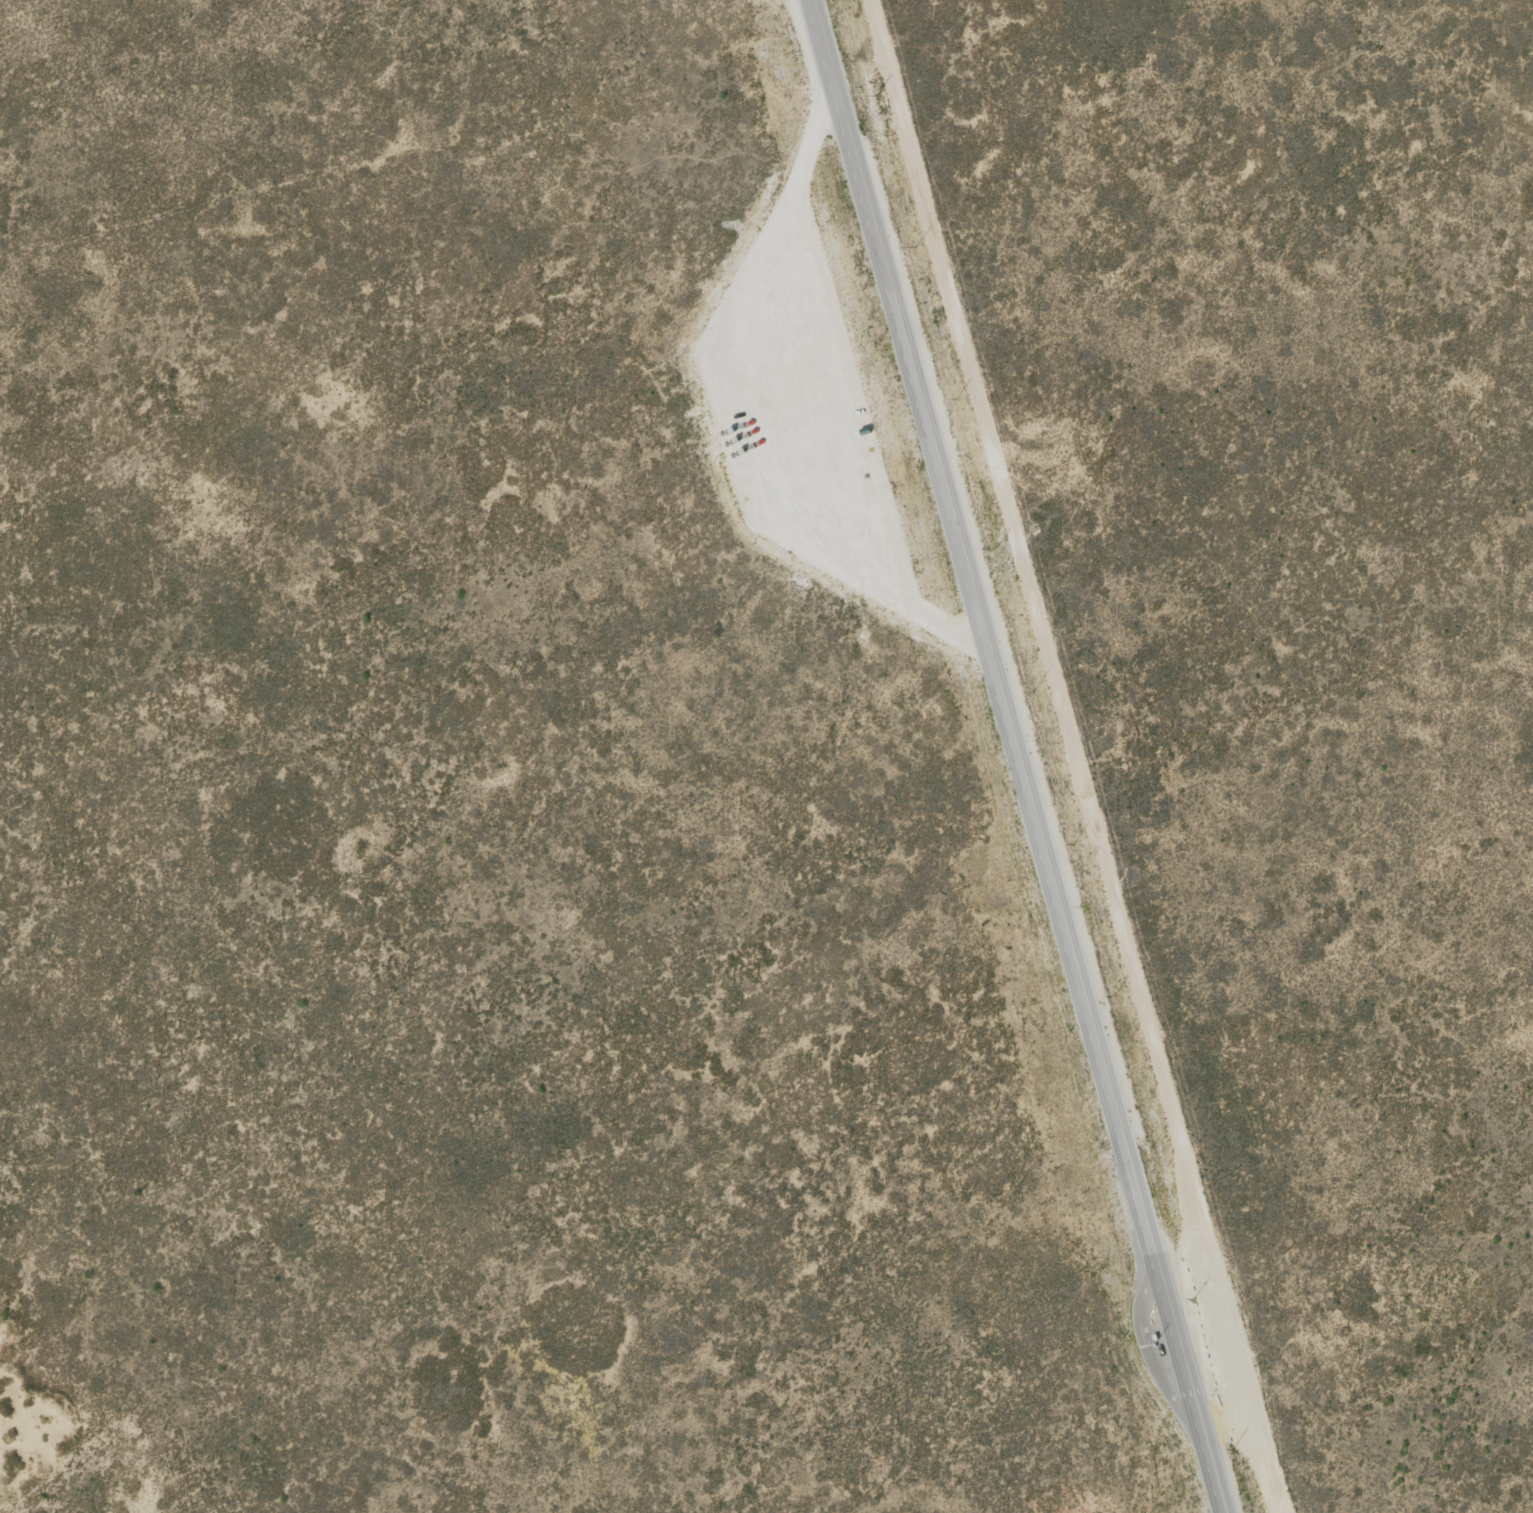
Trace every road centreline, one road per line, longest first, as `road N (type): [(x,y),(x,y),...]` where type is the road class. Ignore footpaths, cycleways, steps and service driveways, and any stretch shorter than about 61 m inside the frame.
road 1 (track): [(1303,1512),(892,0)]

